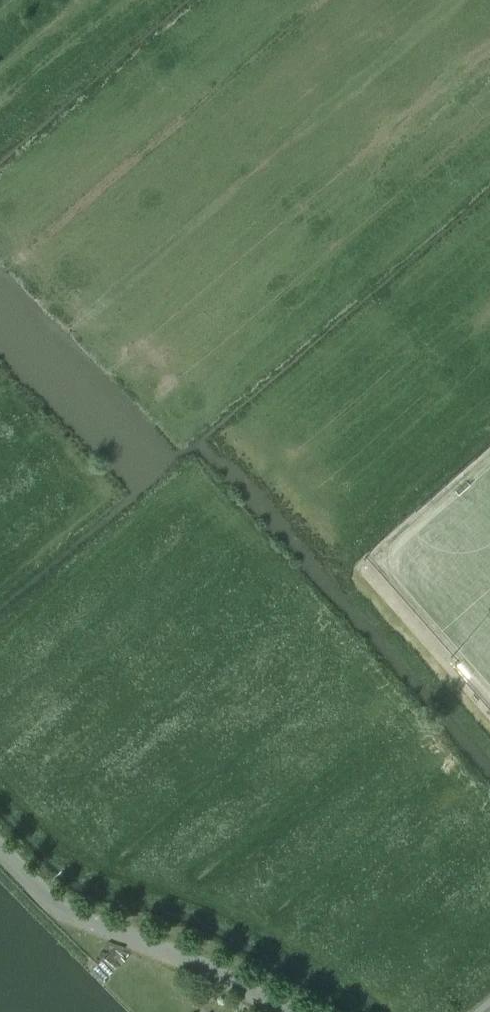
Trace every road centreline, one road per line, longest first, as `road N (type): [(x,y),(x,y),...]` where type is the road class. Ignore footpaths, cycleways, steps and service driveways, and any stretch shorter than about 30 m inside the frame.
road 1 (unclassified): [(286,1011),(213,969),(71,913),(0,848)]

